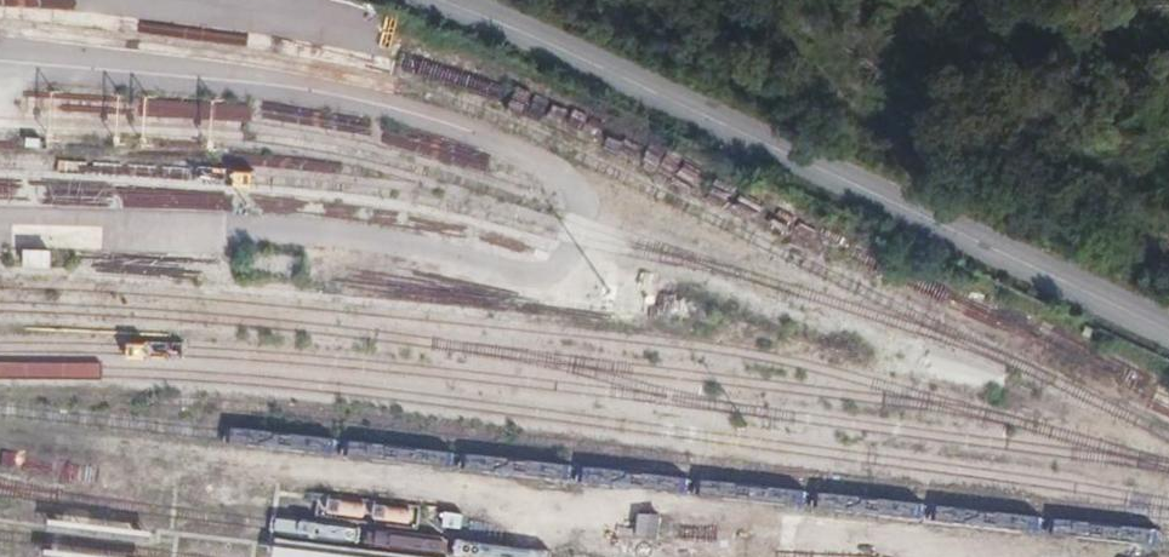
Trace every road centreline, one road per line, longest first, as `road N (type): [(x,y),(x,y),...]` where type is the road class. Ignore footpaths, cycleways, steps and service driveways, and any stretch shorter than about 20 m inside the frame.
road 1 (tertiary): [(1168,332),(436,0)]
road 2 (track): [(766,336),(193,263),(0,260)]
road 3 (track): [(969,0),(988,246)]

